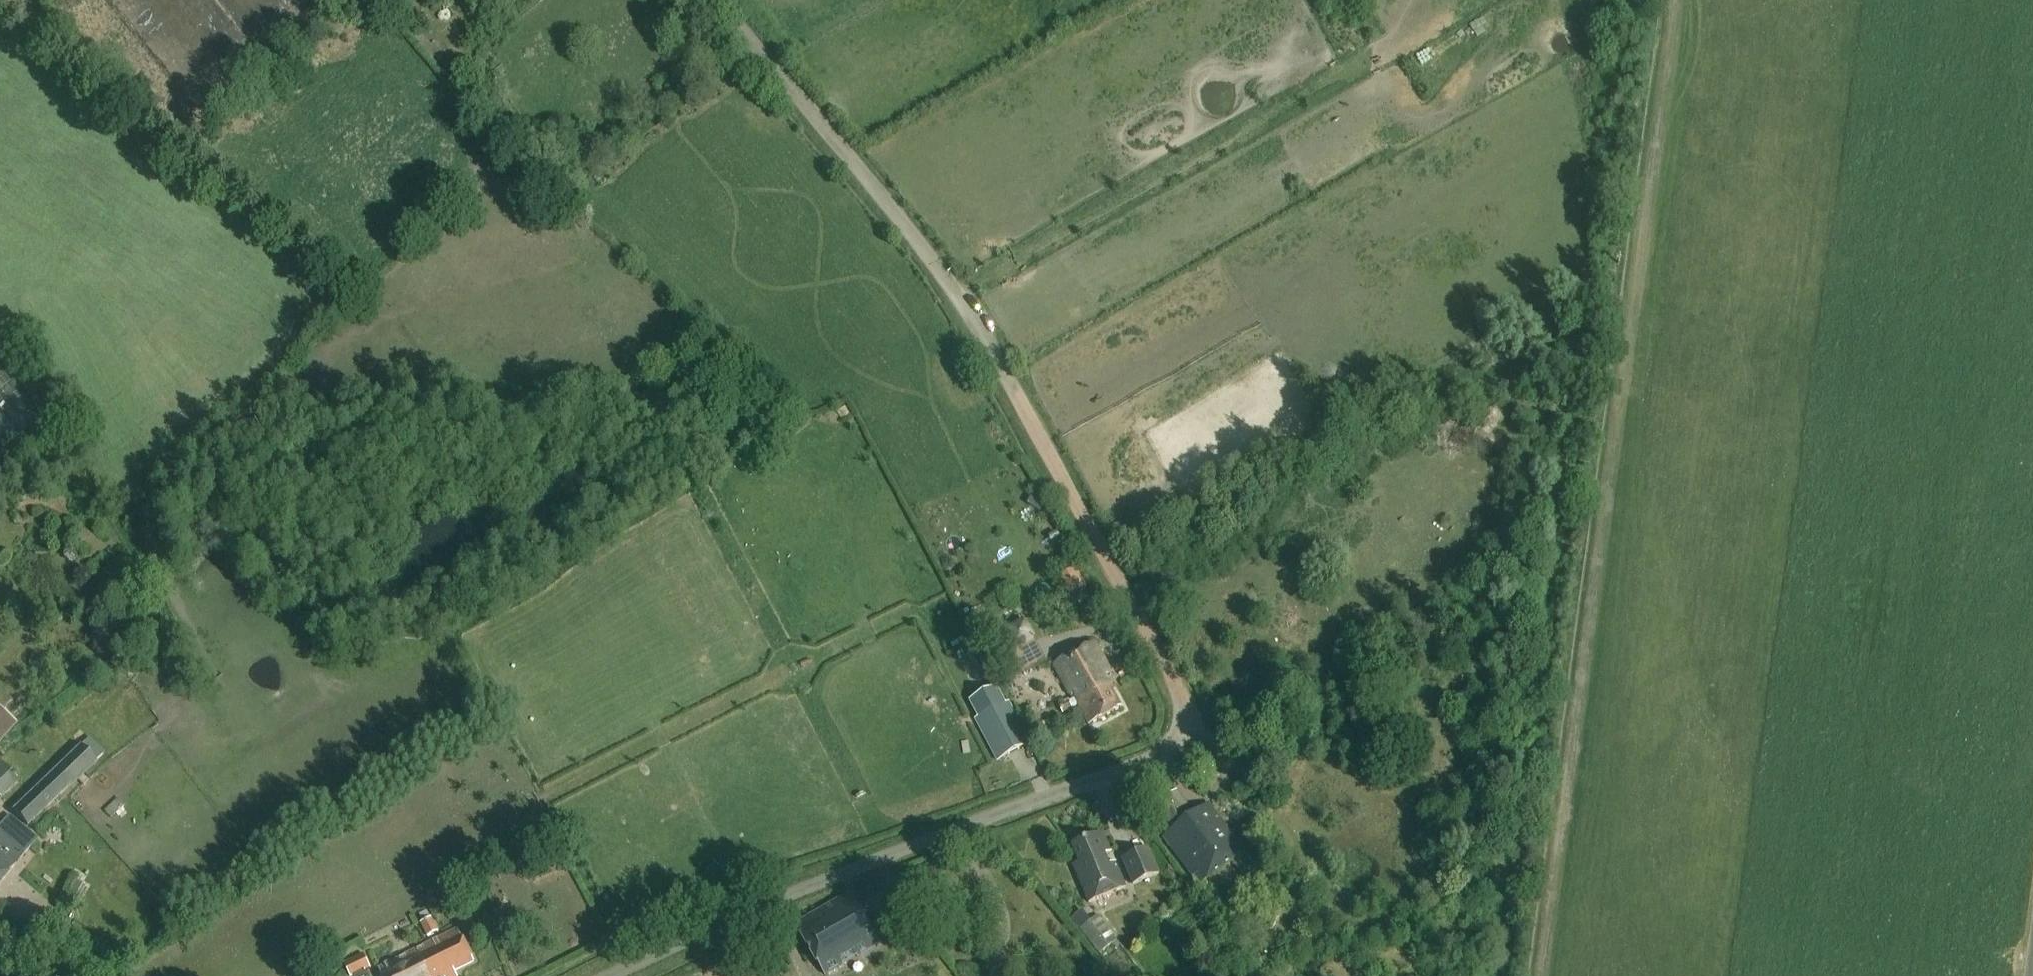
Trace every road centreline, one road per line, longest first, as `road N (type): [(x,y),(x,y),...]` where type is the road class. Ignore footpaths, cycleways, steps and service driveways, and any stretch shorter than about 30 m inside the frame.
road 1 (unclassified): [(1196,723),(1159,754),(873,862),(613,975)]
road 2 (track): [(997,359),(962,298),(723,0)]
road 3 (unclassified): [(1196,723),(997,359)]

